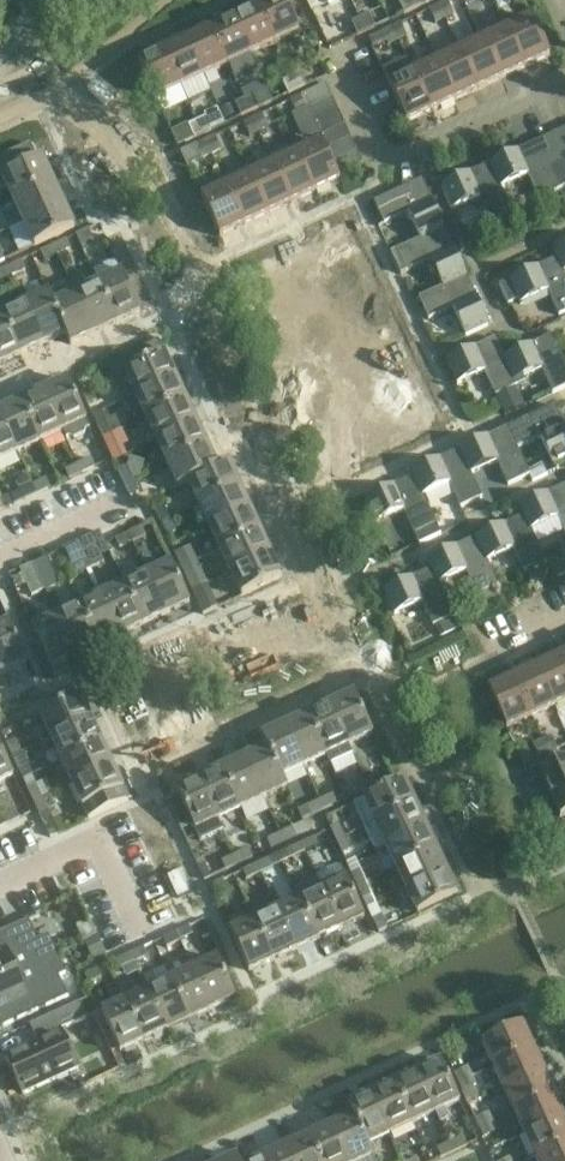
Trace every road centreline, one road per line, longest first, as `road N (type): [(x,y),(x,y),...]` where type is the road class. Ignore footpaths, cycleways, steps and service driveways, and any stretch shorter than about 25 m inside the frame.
road 1 (residential): [(341,76),(381,164),(564,80)]
road 2 (residential): [(122,503),(0,557)]

